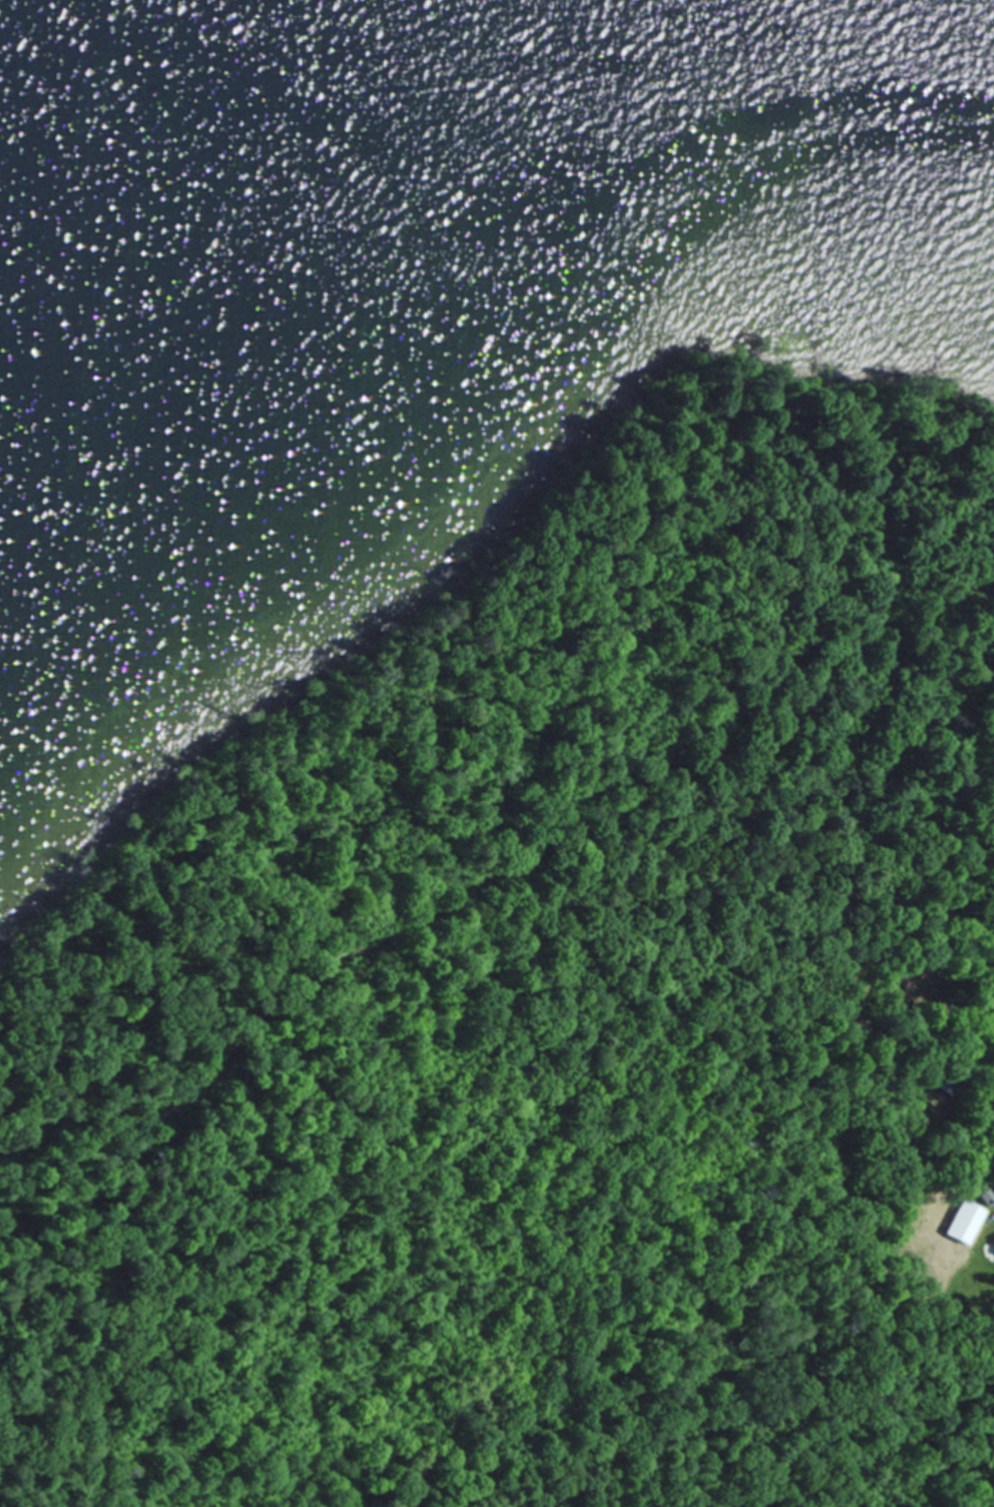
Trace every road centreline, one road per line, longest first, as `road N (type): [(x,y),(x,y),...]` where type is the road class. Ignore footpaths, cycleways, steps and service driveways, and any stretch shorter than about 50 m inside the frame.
road 1 (residential): [(840,825),(732,796),(584,804),(561,816),(256,1032),(0,1310)]
road 2 (residential): [(840,825),(993,879)]

